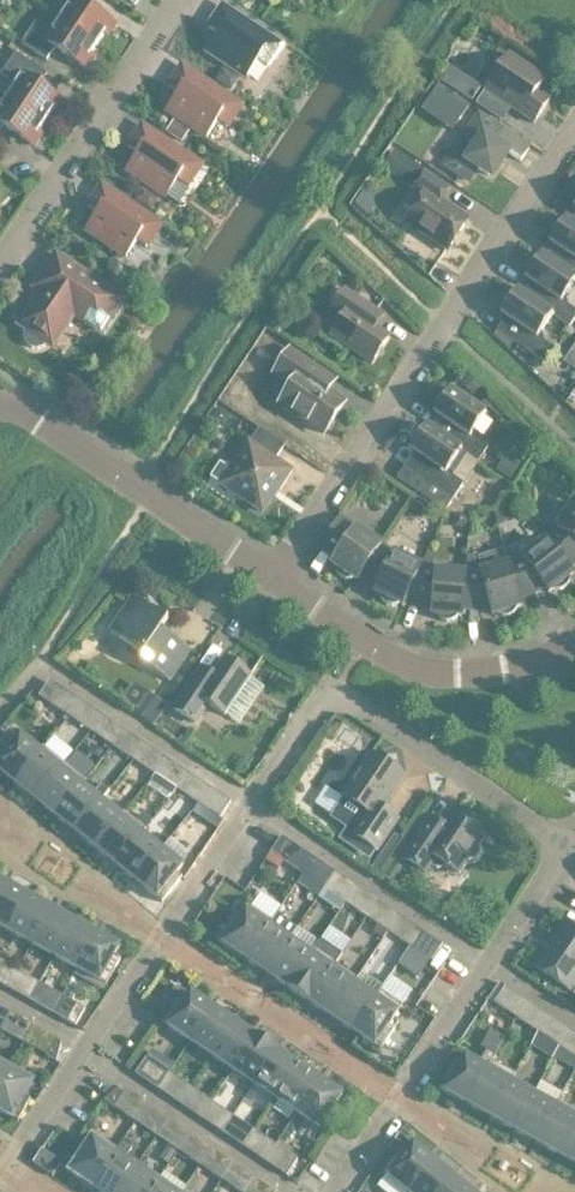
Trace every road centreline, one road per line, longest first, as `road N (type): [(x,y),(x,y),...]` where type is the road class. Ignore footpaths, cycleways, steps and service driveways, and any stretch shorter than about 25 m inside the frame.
road 1 (residential): [(274,577),(574,132)]
road 2 (residential): [(559,846),(325,686),(249,807)]
road 3 (residential): [(574,626),(540,658),(478,670),(416,666),(354,638),(274,577)]
road 4 (residential): [(274,577),(34,418),(0,407)]
road 5 (residential): [(249,807),(35,662),(0,710)]
road 6 (residential): [(0,257),(61,178),(173,0)]
road 7 (residential): [(485,967),(249,807)]
road 8 (residential): [(290,1191),(82,1051)]
road 9 (residential): [(0,1170),(82,1051)]
road 10 (residential): [(485,967),(559,846)]
road 11 (residential): [(408,1073),(485,967)]
road 12 (residential): [(249,807),(172,907)]

